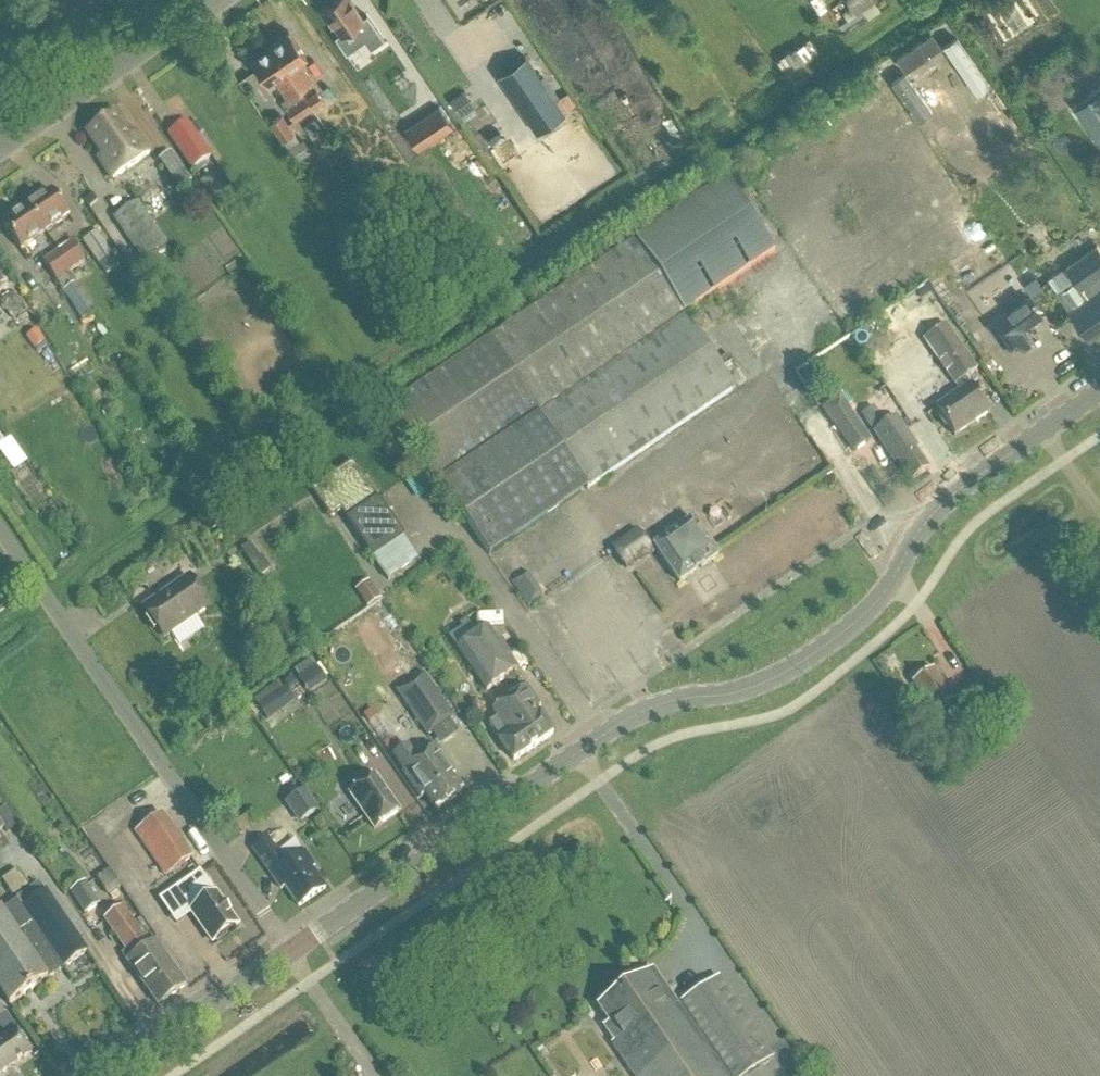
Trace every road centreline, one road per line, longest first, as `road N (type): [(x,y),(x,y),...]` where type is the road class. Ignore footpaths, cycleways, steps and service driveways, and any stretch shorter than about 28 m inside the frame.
road 1 (tertiary): [(291,954),(625,722),(665,704),(743,691),(831,642),(878,604),(937,511),(1099,392)]
road 2 (residential): [(291,954),(0,531)]
road 3 (unclassified): [(0,151),(219,0)]
road 4 (tertiary): [(111,1075),(291,954)]

